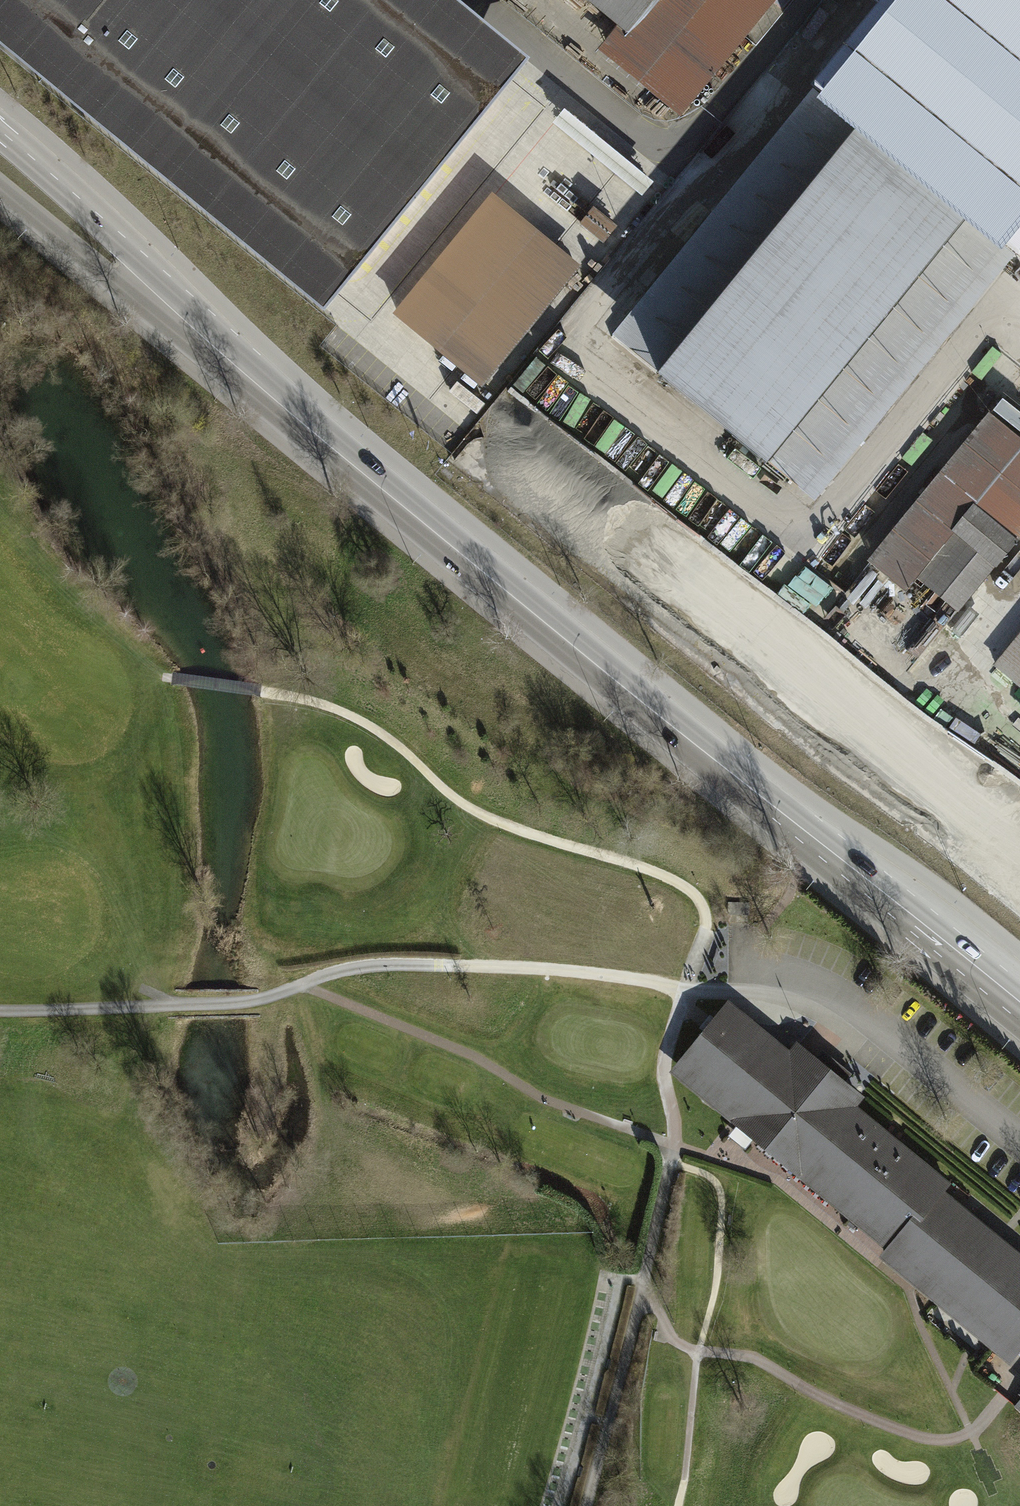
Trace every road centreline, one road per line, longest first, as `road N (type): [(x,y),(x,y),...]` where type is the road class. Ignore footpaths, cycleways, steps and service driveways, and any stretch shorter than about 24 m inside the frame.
road 1 (primary): [(134,277),(1019,1006)]
road 2 (track): [(685,990),(563,970),(374,963),(244,1004),(0,1011)]
road 3 (track): [(685,990),(706,917),(691,892),(671,879),(475,811),(400,748),(309,701),(157,677)]
road 4 (track): [(584,1505),(675,1150),(664,1060),(685,990),(742,991)]
road 5 (track): [(642,1282),(667,1333),(697,1351),(752,1357),(816,1395),(935,1442),(970,1432),(1019,1369)]
road 6 (track): [(293,986),(475,1057),(530,1101),(675,1150)]
road 7 (primary): [(134,277),(110,224),(0,132)]
road 8 (primary): [(0,188),(80,253),(134,277)]

